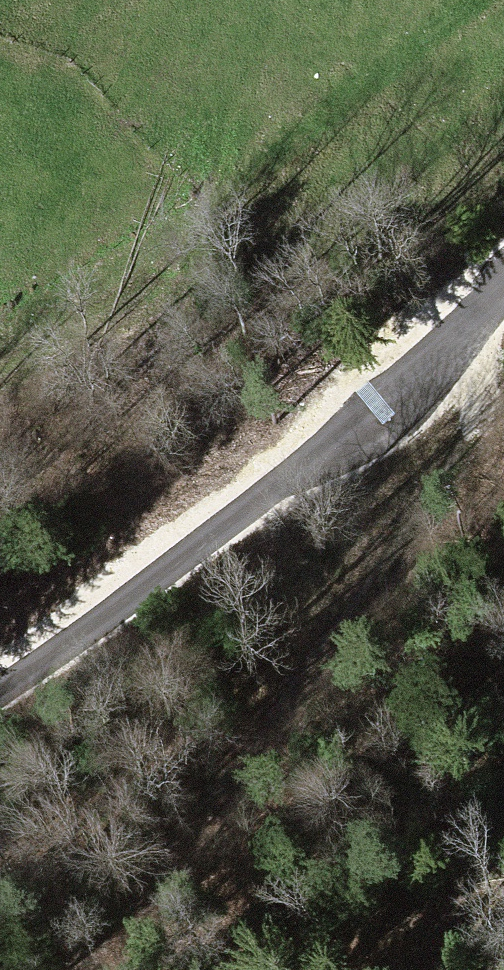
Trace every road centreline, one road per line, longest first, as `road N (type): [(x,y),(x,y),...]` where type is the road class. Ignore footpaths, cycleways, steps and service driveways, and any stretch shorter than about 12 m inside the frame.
road 1 (track): [(458,340),(481,402),(468,443),(361,618),(100,969)]
road 2 (unclassified): [(0,693),(381,410),(503,285)]

